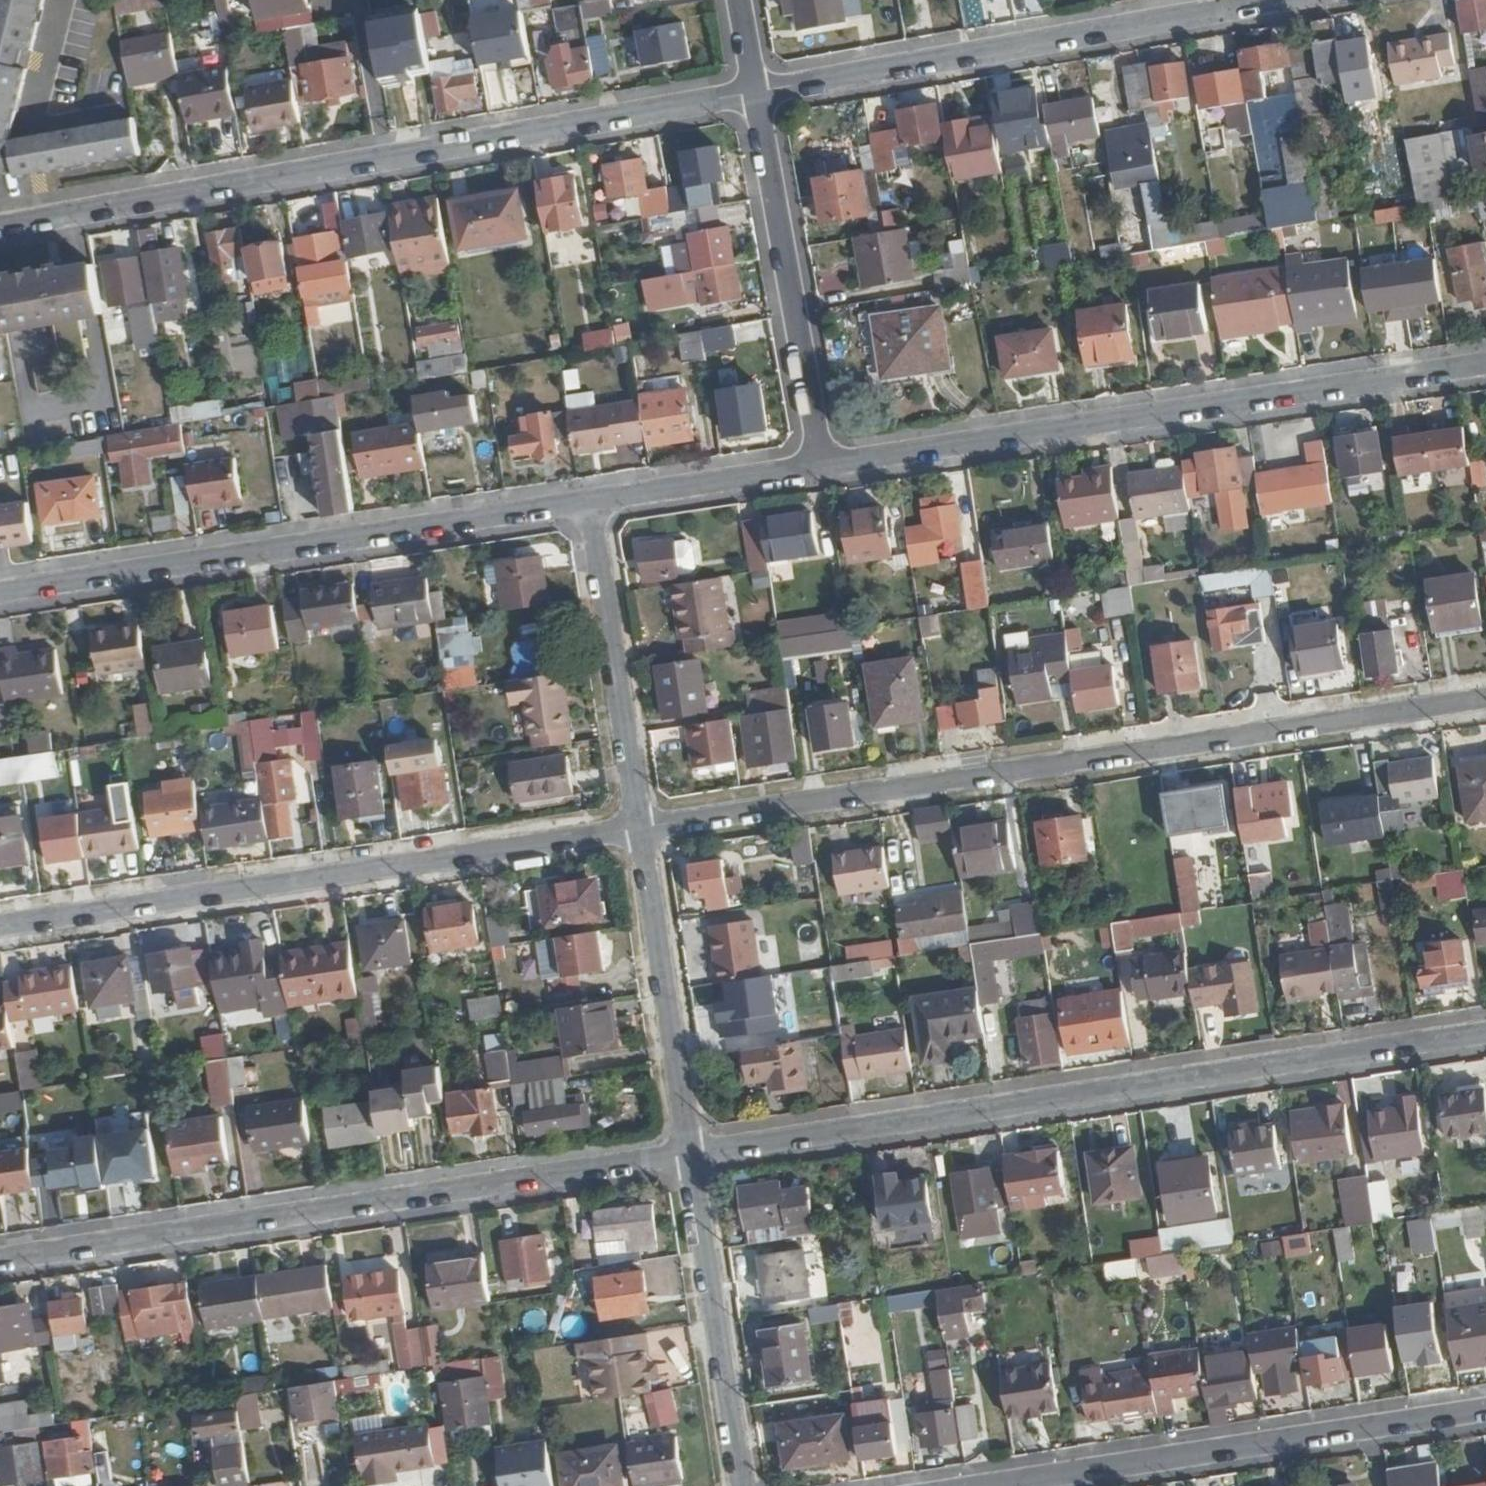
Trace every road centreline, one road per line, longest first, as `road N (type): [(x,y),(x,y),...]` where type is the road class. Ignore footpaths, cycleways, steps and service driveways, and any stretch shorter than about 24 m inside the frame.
road 1 (residential): [(640,829),(1485,699)]
road 2 (residential): [(690,1155),(1485,1033)]
road 3 (residential): [(756,91),(0,225)]
road 4 (residential): [(0,1258),(690,1155)]
road 5 (residential): [(823,465),(1485,364)]
road 6 (residential): [(0,928),(640,829)]
road 7 (residential): [(0,591),(588,502)]
road 8 (residential): [(1299,0),(756,91)]
road 9 (residential): [(986,1485),(1485,1409)]
road 10 (residential): [(756,91),(823,465)]
road 11 (residential): [(690,1155),(742,1485)]
road 12 (residential): [(588,502),(640,829)]
road 13 (residential): [(640,829),(690,1155)]
road 14 (residential): [(588,502),(823,465)]

